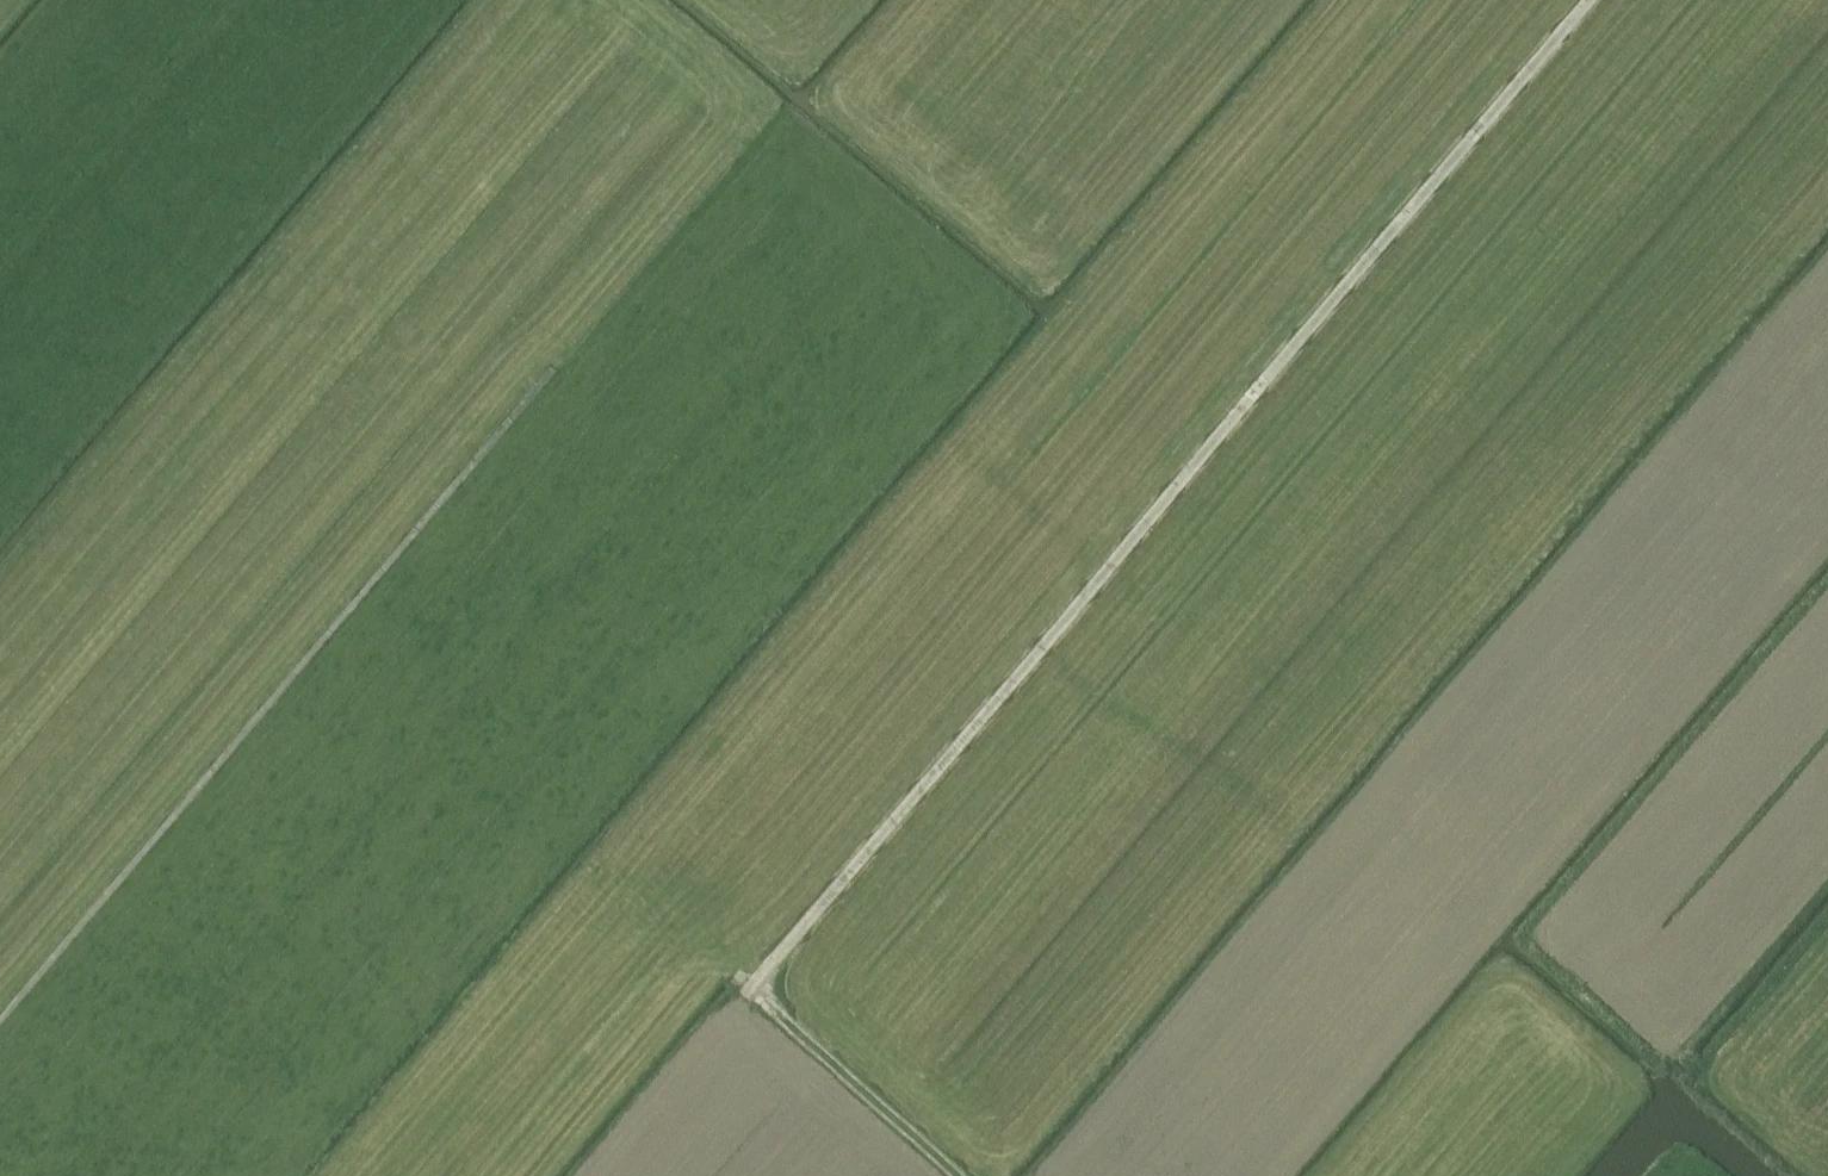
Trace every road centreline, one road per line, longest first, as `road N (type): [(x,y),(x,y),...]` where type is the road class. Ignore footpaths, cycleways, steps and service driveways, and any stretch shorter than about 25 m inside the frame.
road 1 (track): [(983,1175),(771,969),(1591,0)]

